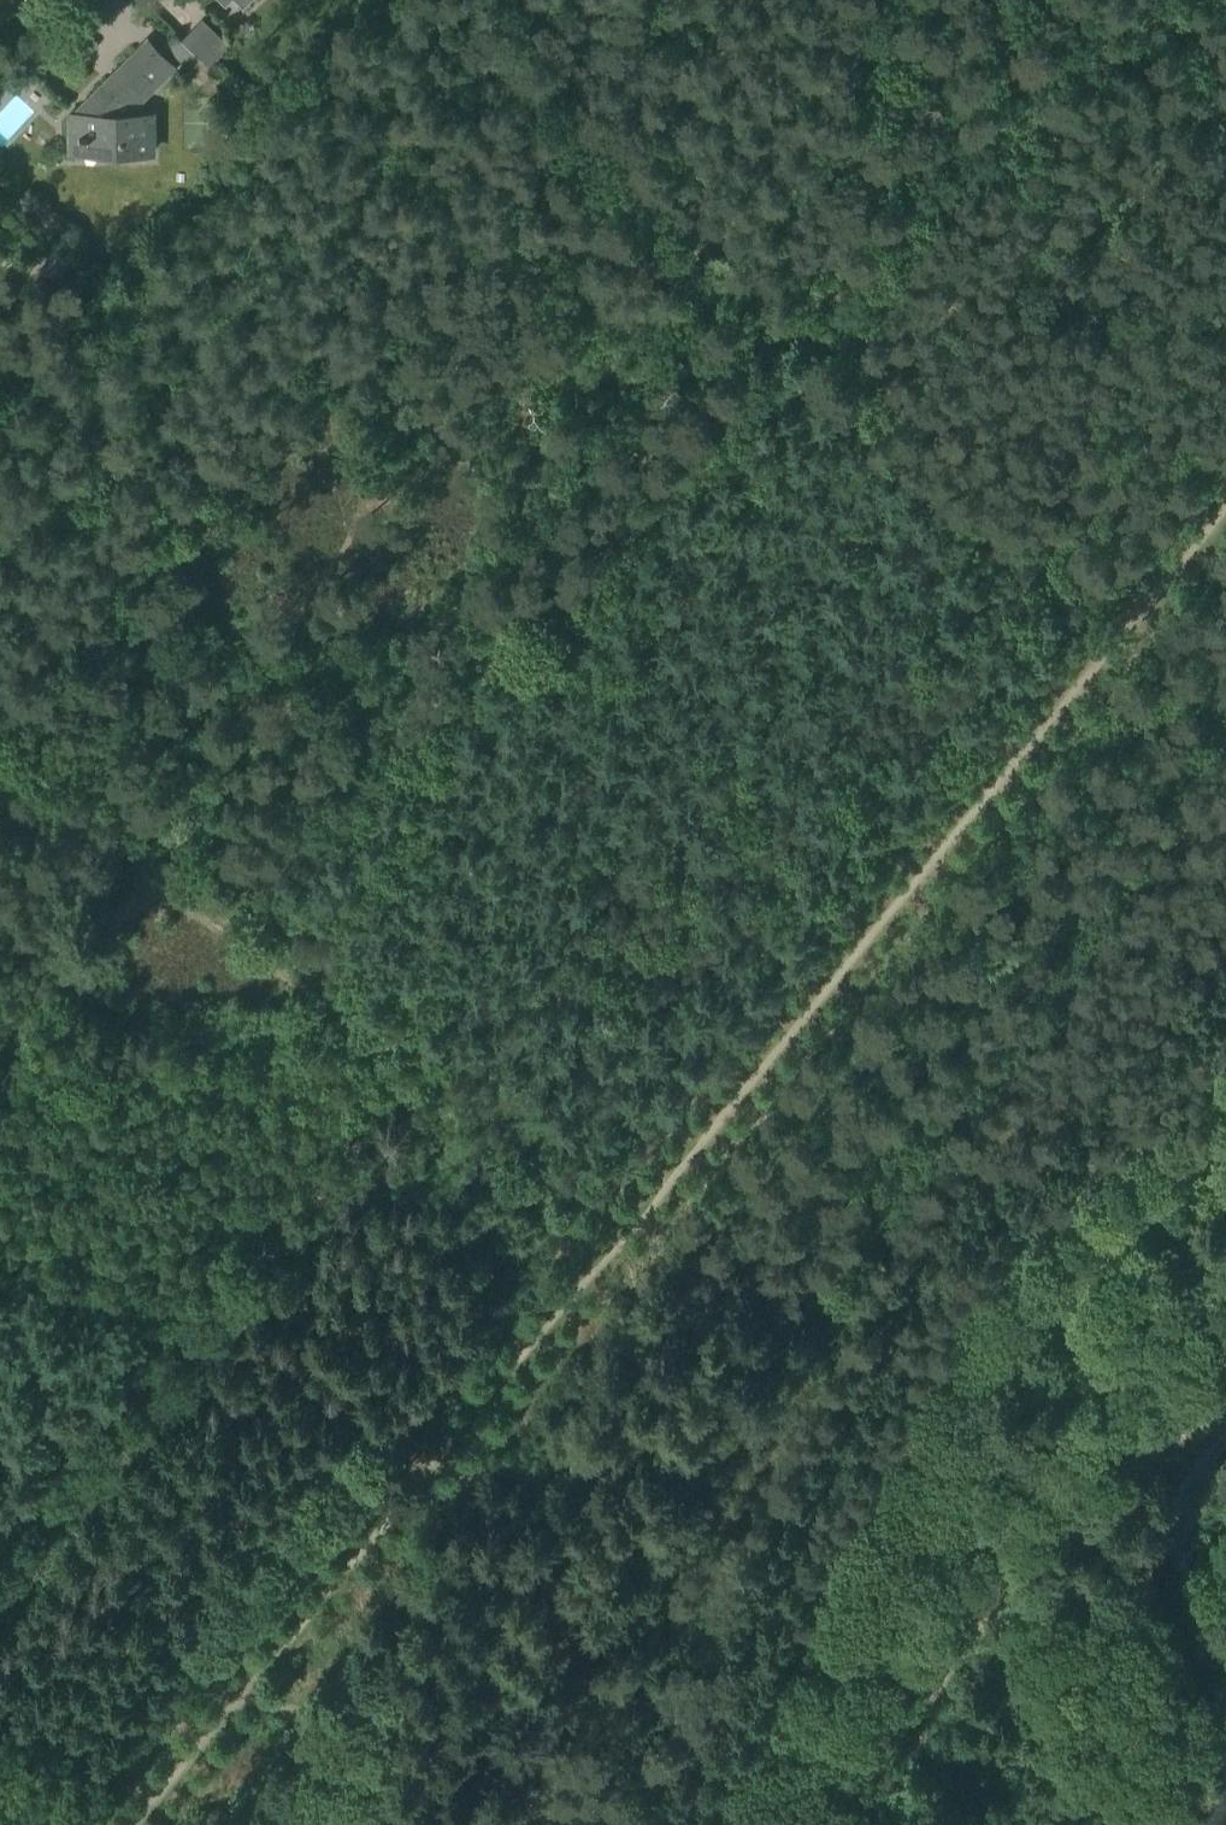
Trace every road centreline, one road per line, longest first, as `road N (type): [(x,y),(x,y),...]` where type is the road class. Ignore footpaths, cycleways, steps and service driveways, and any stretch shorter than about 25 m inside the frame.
road 1 (track): [(1225,488),(581,1251),(125,1824)]
road 2 (unclassified): [(758,1824),(952,1377),(1225,1115)]

